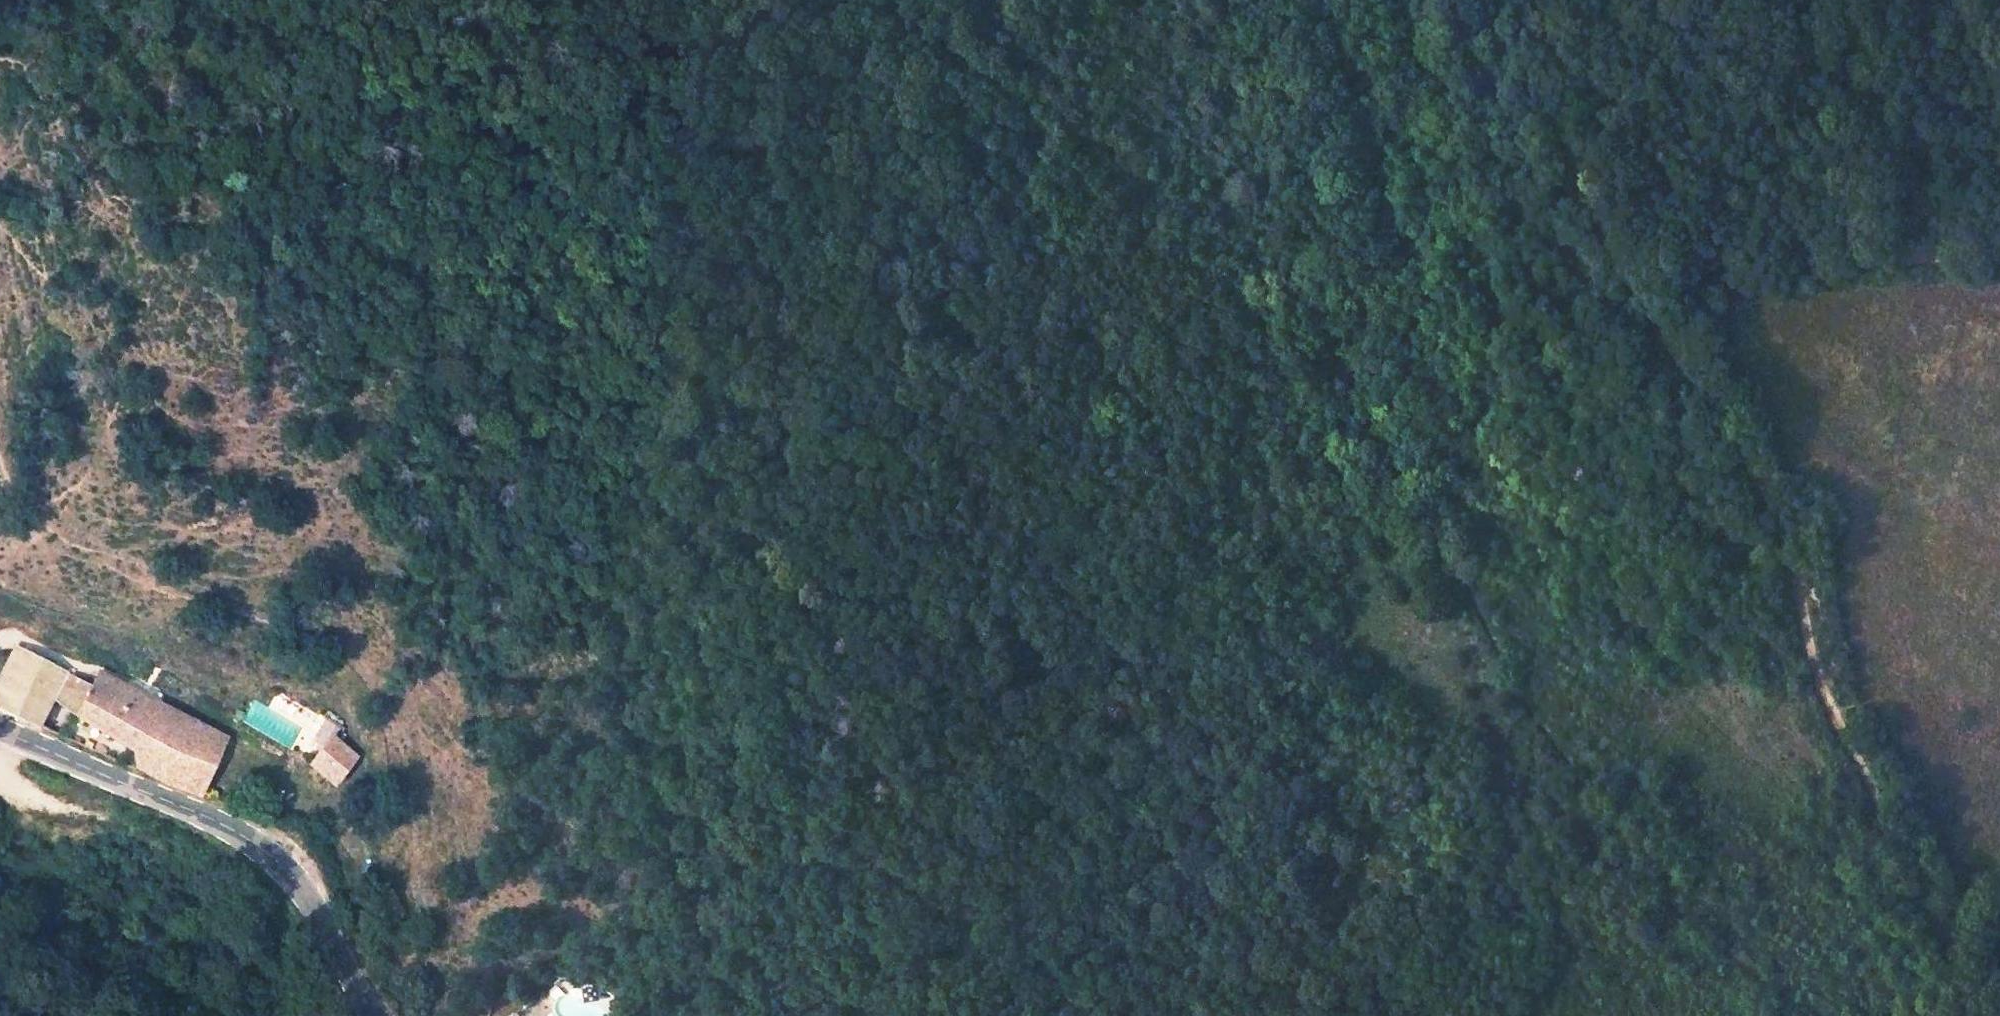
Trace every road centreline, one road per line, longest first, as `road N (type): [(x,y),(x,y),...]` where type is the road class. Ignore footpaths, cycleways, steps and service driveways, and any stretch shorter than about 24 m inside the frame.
road 1 (track): [(1494,0),(1502,31),(1787,540),(1812,658),(1966,964),(1984,1015)]
road 2 (tertiary): [(0,724),(223,823),(273,854),(319,905),(380,1015)]
road 3 (track): [(1999,256),(1630,261)]

